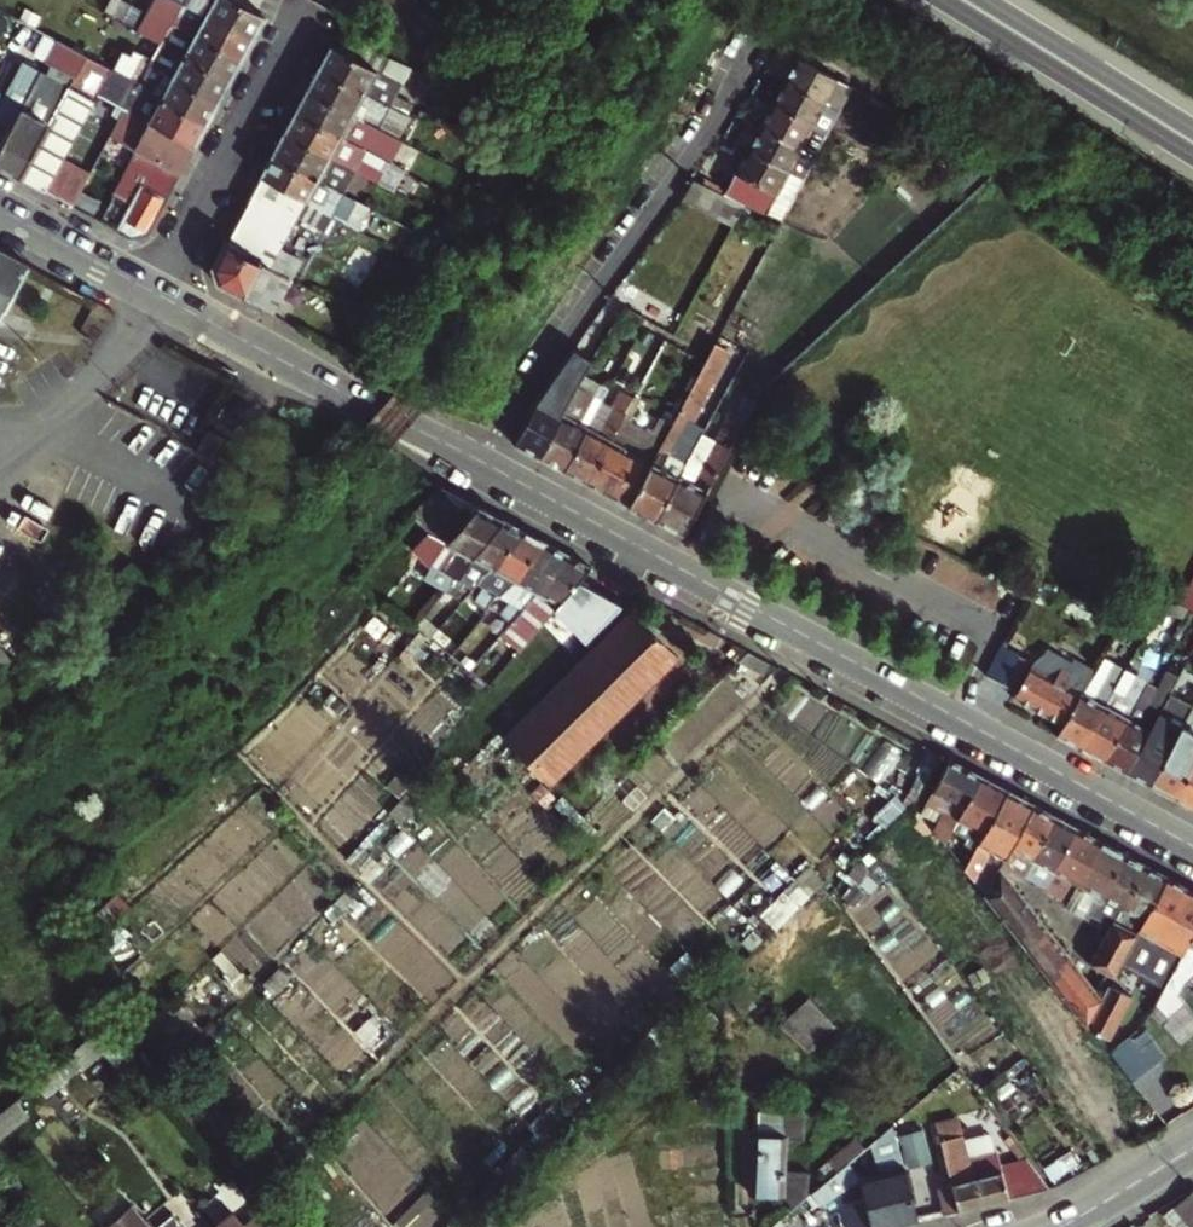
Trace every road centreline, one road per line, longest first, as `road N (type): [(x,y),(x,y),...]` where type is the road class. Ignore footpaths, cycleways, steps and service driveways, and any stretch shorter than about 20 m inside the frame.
road 1 (tertiary): [(476,465),(1192,845)]
road 2 (residential): [(476,465),(709,134),(756,48)]
road 3 (tertiary): [(151,291),(476,465)]
road 4 (residential): [(151,291),(296,27)]
road 5 (trunk): [(1192,143),(960,0)]
road 6 (tertiary): [(0,210),(151,291)]
road 7 (residential): [(1060,1226),(1192,1149)]

